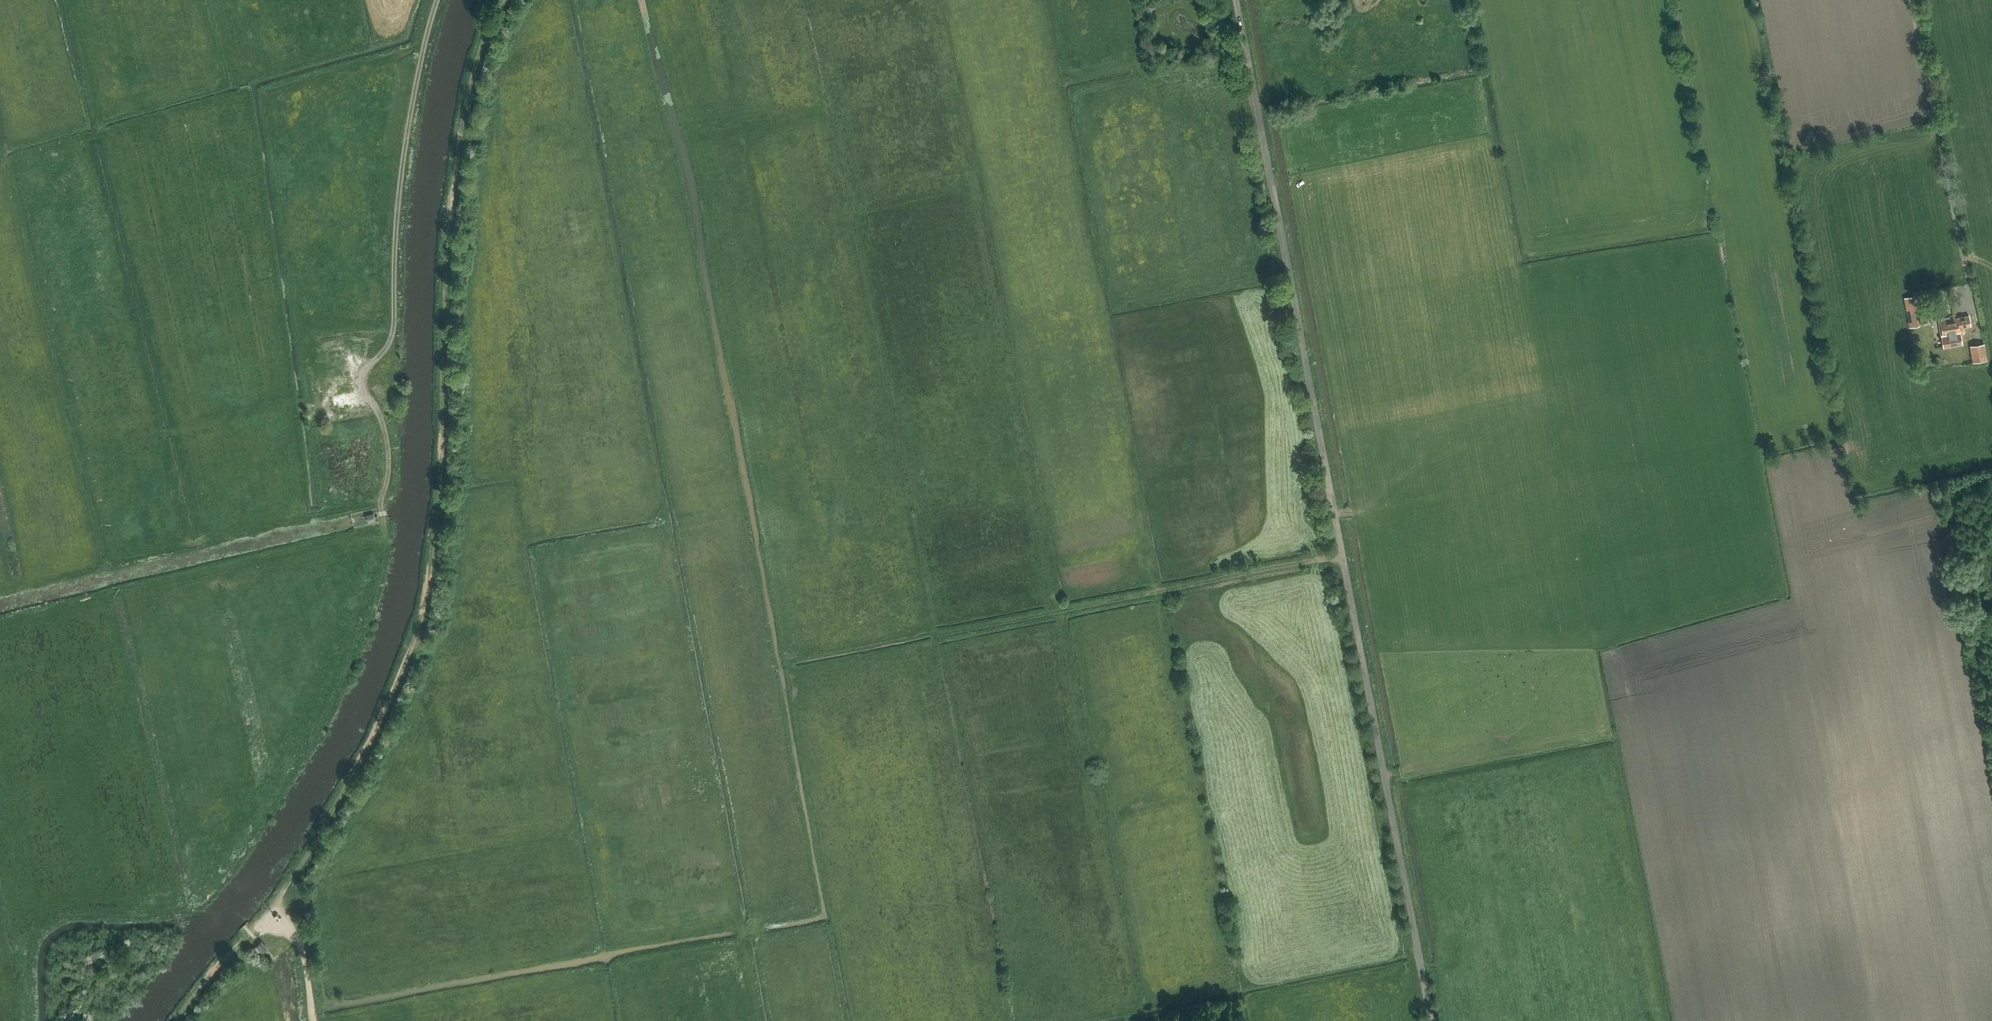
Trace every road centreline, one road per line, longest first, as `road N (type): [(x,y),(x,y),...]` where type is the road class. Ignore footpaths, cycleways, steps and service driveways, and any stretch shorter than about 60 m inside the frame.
road 1 (track): [(1433,1020),(1235,0)]
road 2 (track): [(437,0),(404,155),(392,336),(360,380),(382,427),(384,521)]
road 3 (track): [(1970,295),(1912,0)]
road 4 (track): [(314,1020),(301,949),(269,911)]

